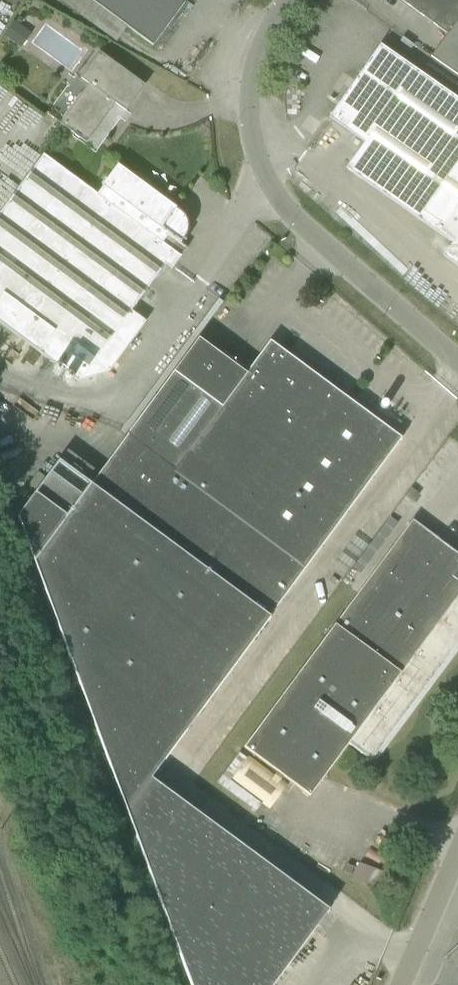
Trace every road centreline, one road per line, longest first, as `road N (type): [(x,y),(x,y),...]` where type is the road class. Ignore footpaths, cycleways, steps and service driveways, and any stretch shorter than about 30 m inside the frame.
road 1 (unclassified): [(457,359),(281,207),(261,168),(251,113),(257,65),(291,0)]
road 2 (unclassified): [(391,984),(457,827)]

